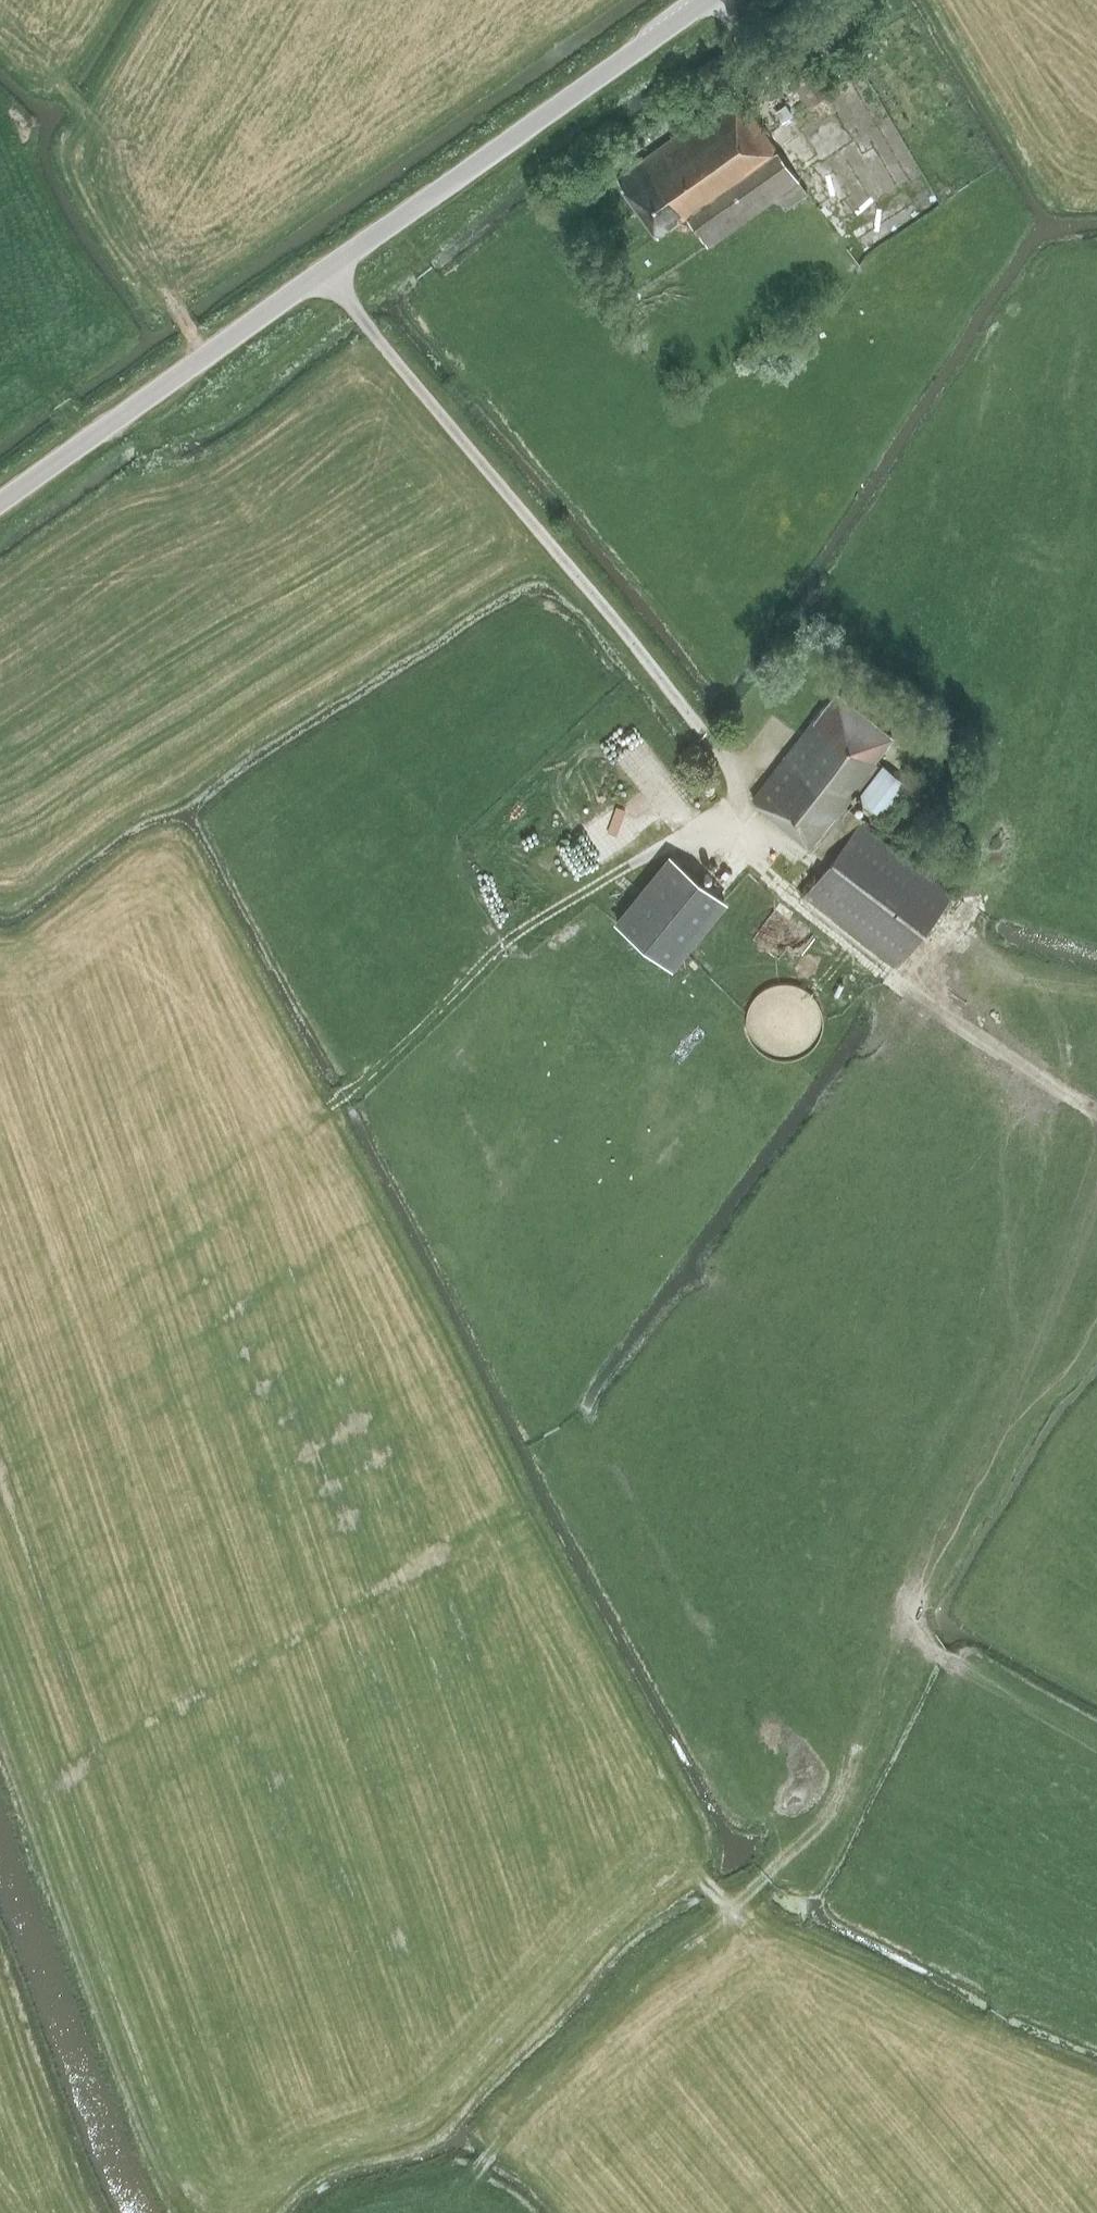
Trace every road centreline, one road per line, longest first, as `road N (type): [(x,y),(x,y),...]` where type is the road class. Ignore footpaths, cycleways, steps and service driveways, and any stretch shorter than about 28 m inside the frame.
road 1 (tertiary): [(0,503),(706,0)]
road 2 (track): [(331,1114),(536,924),(663,849),(710,839),(883,969)]

